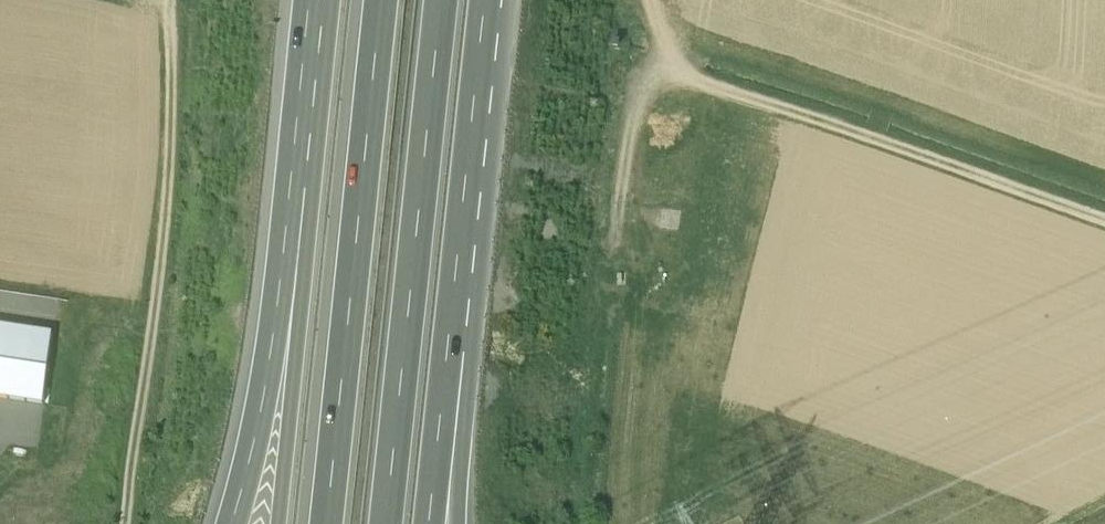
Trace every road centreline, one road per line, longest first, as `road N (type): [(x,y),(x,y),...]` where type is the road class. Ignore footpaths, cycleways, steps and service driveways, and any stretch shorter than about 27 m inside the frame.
road 1 (track): [(652,0),(666,59),(1104,217)]
road 2 (motorway): [(385,0),(328,523)]
road 3 (motorway): [(388,523),(445,0)]
road 4 (track): [(124,523),(164,223),(178,0)]
road 5 (track): [(666,59),(638,92),(622,156),(587,352),(584,523)]
road 6 (motorway): [(449,352),(483,0)]
road 7 (motorway): [(301,185),(233,523)]
road 8 (motorway): [(301,185),(279,523)]
road 9 (motorway): [(322,0),(301,185)]
road 10 (motorway): [(431,523),(449,352)]
road 11 (motorway): [(458,523),(449,352)]

